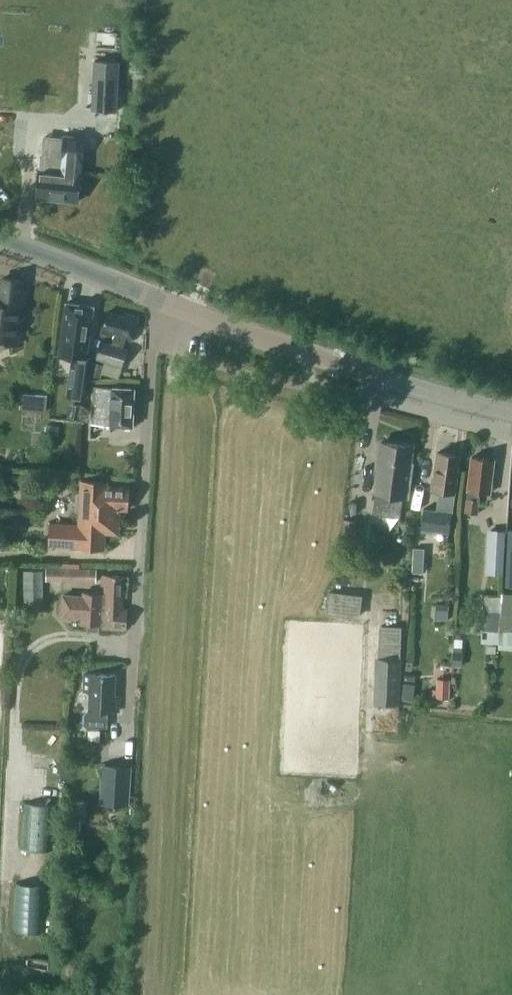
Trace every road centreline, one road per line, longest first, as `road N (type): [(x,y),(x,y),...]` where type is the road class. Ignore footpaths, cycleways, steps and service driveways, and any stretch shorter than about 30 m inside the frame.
road 1 (residential): [(157,298),(125,755)]
road 2 (tertiary): [(511,413),(302,353),(157,298)]
road 3 (tertiary): [(157,298),(0,239)]

